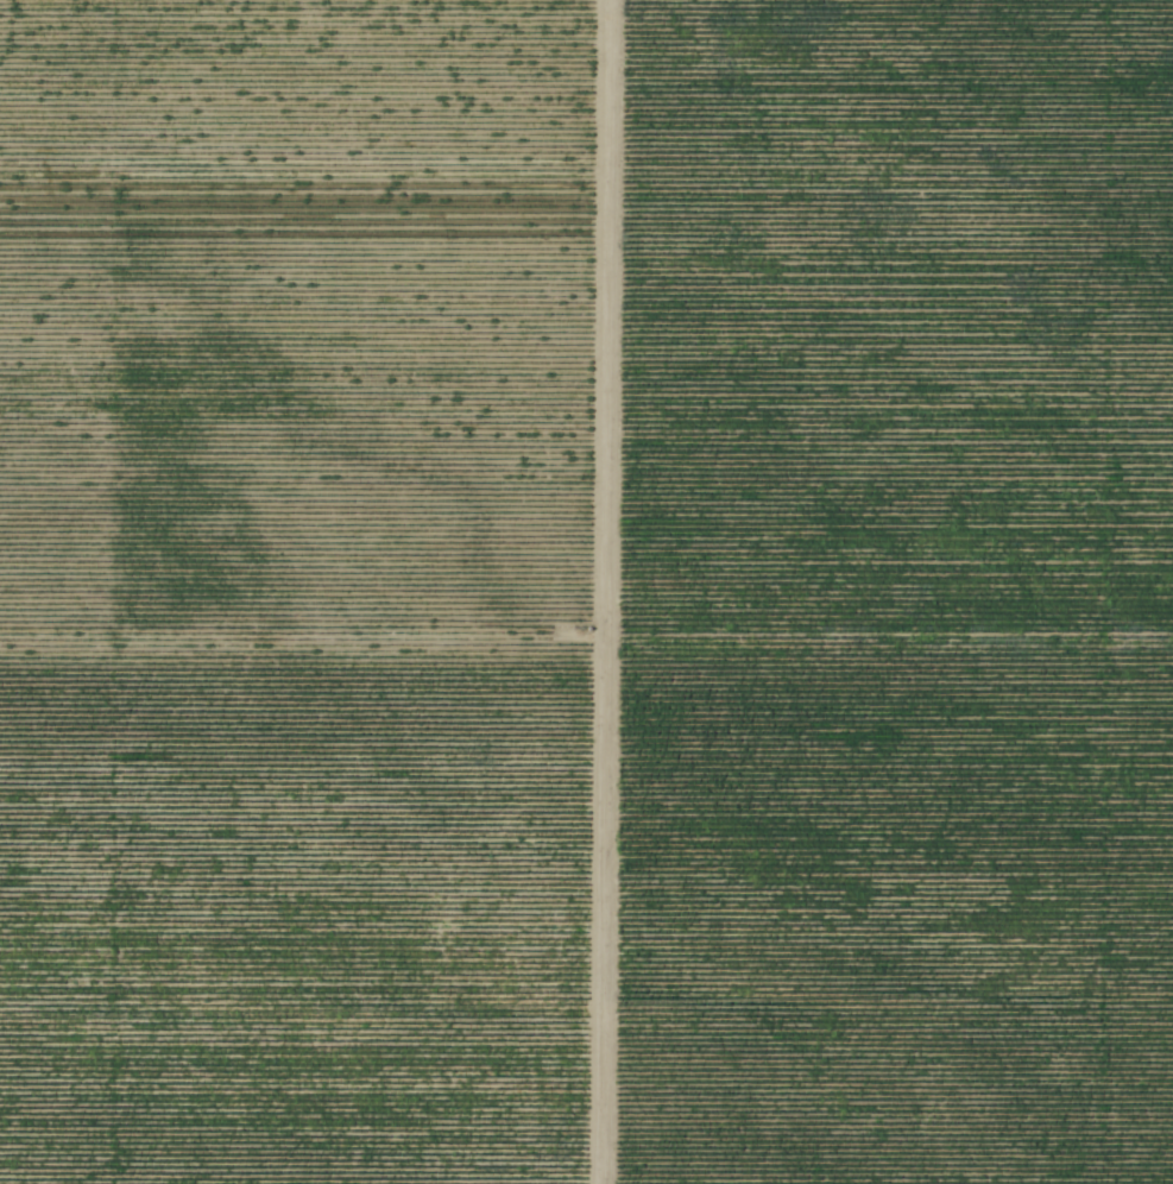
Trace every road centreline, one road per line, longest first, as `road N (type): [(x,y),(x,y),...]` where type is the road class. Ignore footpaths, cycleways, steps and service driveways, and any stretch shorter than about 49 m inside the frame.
road 1 (track): [(602,0),(596,1183)]

